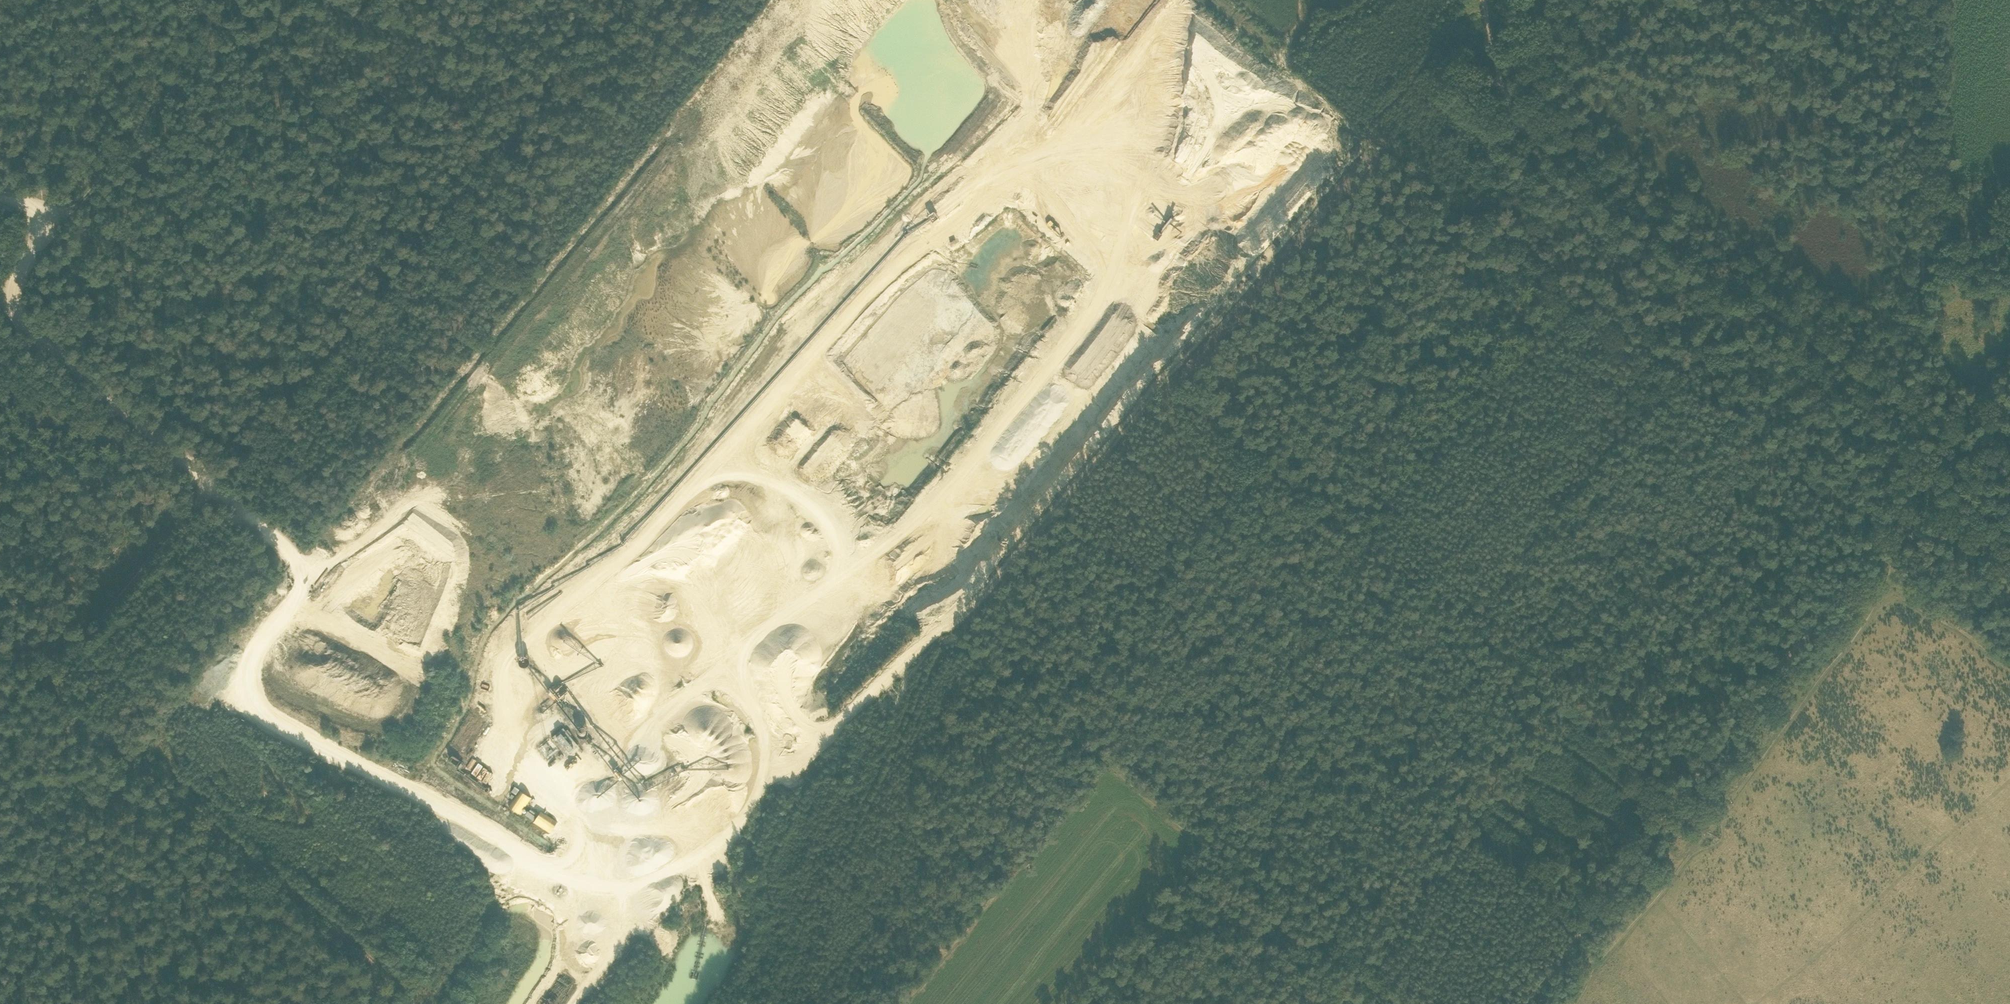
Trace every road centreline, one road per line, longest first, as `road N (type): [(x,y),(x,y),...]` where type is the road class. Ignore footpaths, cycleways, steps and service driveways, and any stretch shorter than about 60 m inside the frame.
road 1 (track): [(1914,405),(1913,496),(1532,1003)]
road 2 (track): [(1402,1003),(953,629)]
road 3 (track): [(449,216),(85,641)]
road 4 (track): [(85,641),(66,664),(64,687),(87,714),(378,955),(389,975),(386,1003)]
road 5 (track): [(1914,405),(1509,120)]
road 6 (track): [(50,239),(6,294),(9,310),(300,559)]
road 7 (track): [(1925,0),(1924,290),(1914,405)]
road 8 (track): [(572,261),(800,0)]
road 9 (track): [(449,216),(187,0)]
road 10 (track): [(634,0),(449,216)]
road 11 (track): [(50,239),(226,30)]
road 12 (track): [(1941,468),(1935,507),(2009,565)]
road 13 (track): [(1941,468),(1950,438),(2009,361)]
road 14 (track): [(1509,120),(1543,0)]
road 15 (track): [(1485,0),(1509,120)]

